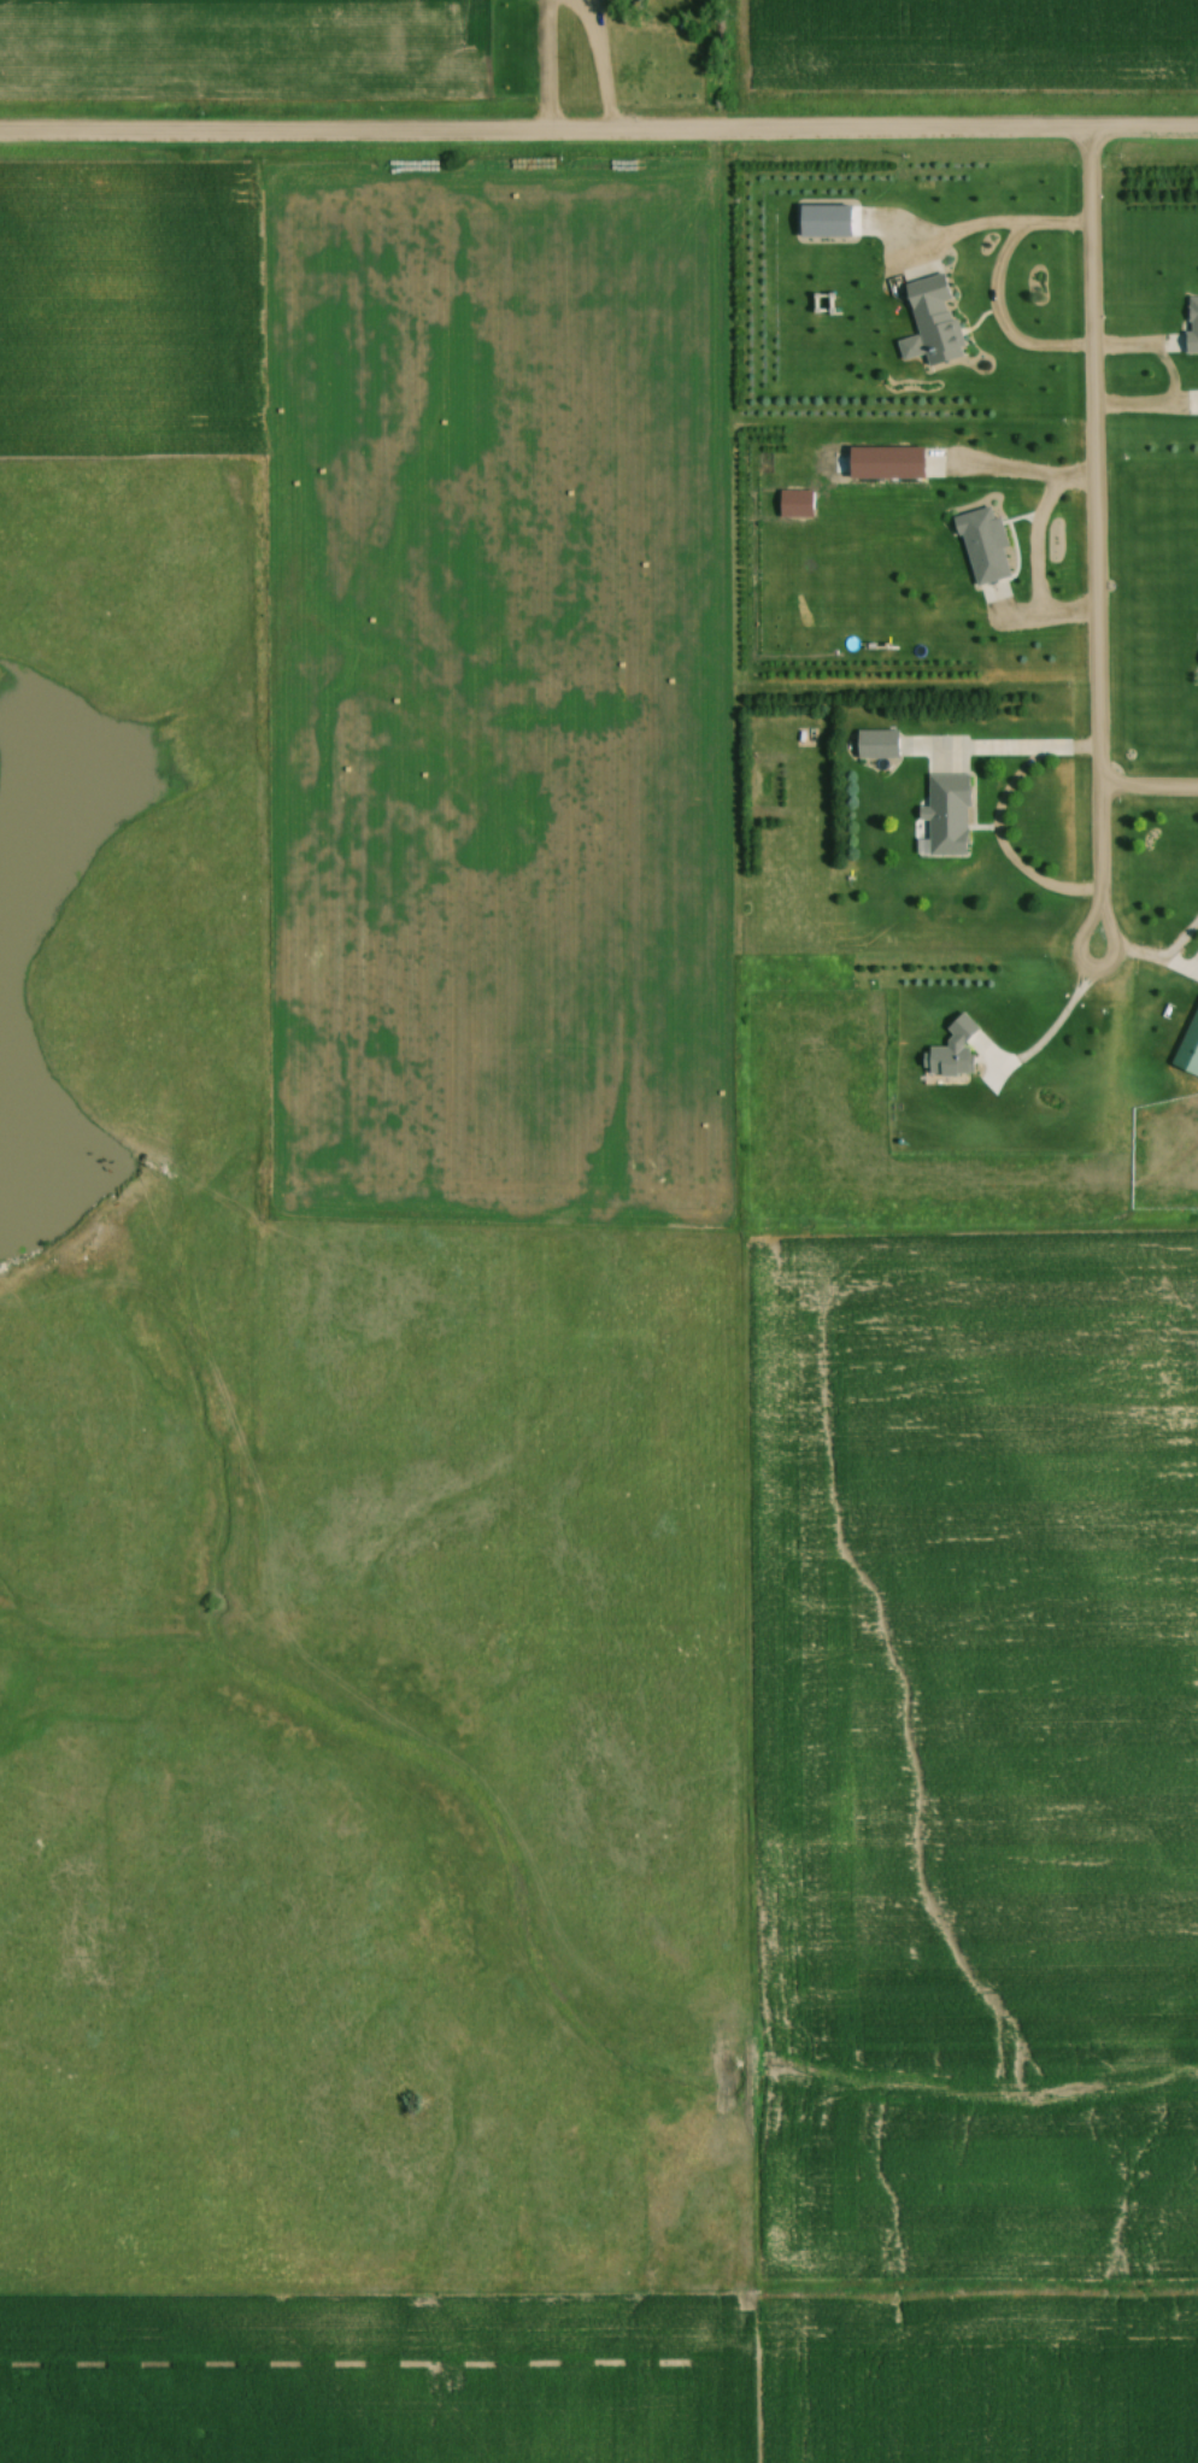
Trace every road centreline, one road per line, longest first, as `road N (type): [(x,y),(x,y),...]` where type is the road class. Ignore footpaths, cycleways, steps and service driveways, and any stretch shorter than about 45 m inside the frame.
road 1 (residential): [(0,137),(1197,130)]
road 2 (residential): [(1082,130),(1093,790)]

